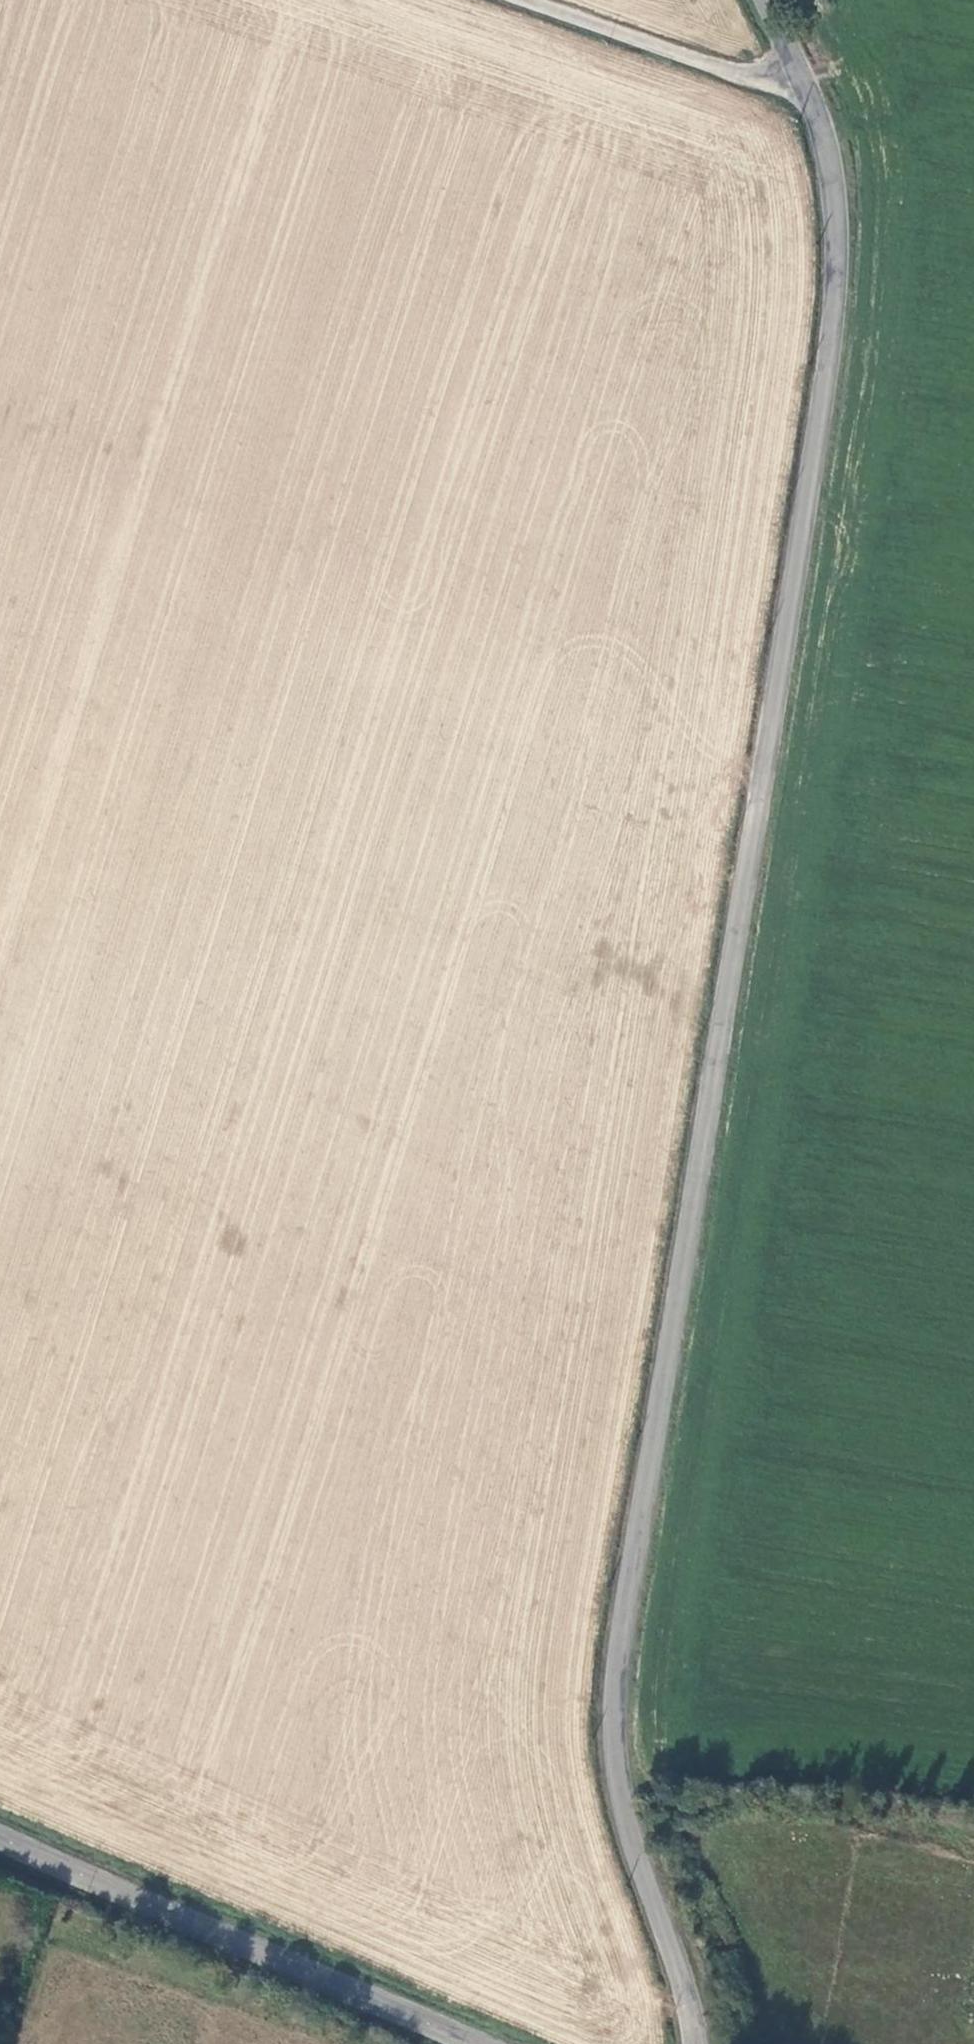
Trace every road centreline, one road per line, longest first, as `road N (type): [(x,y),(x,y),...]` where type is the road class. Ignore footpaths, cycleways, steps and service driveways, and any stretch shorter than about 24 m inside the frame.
road 1 (unclassified): [(694,2043),(623,1799),(616,1689),(834,308),(828,148),(766,0)]
road 2 (tertiary): [(0,1836),(476,2043)]

